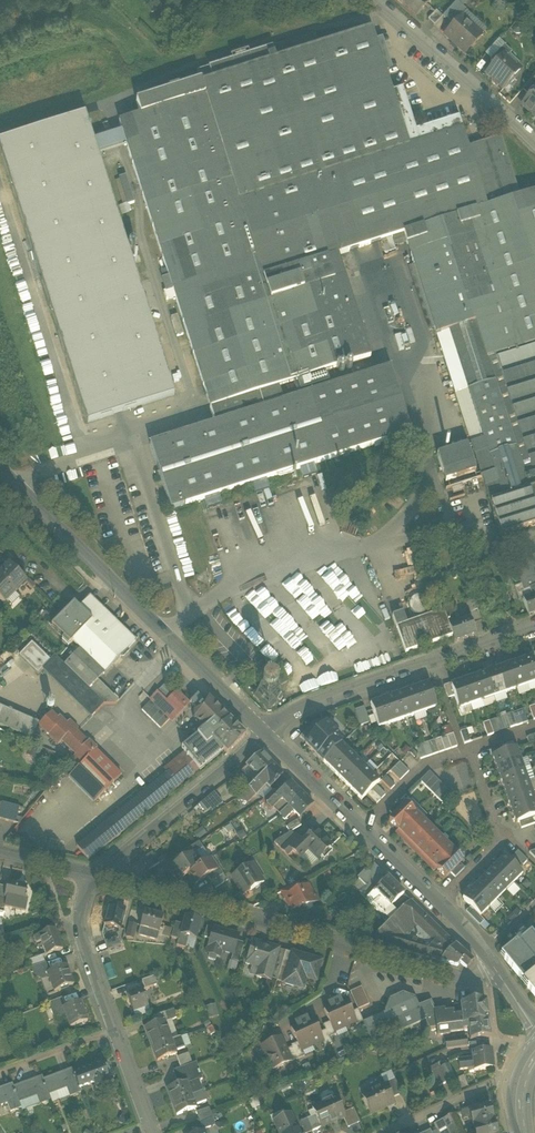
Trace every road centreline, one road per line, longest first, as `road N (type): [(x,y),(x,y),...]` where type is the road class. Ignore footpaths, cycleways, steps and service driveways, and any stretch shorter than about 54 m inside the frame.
road 1 (residential): [(494,968),(468,979),(95,875)]
road 2 (residential): [(266,736),(0,469)]
road 3 (residential): [(266,736),(303,706),(534,624)]
road 4 (residential): [(153,1132),(84,943),(82,901),(95,875)]
road 5 (residential): [(95,875),(266,736)]
road 6 (residential): [(374,0),(534,145)]
road 7 (residential): [(439,905),(507,836),(469,749)]
road 8 (residential): [(521,1085),(501,1080),(380,1132)]
road 9 (residential): [(469,749),(424,765),(363,830)]
road 10 (residential): [(363,830),(266,736)]

